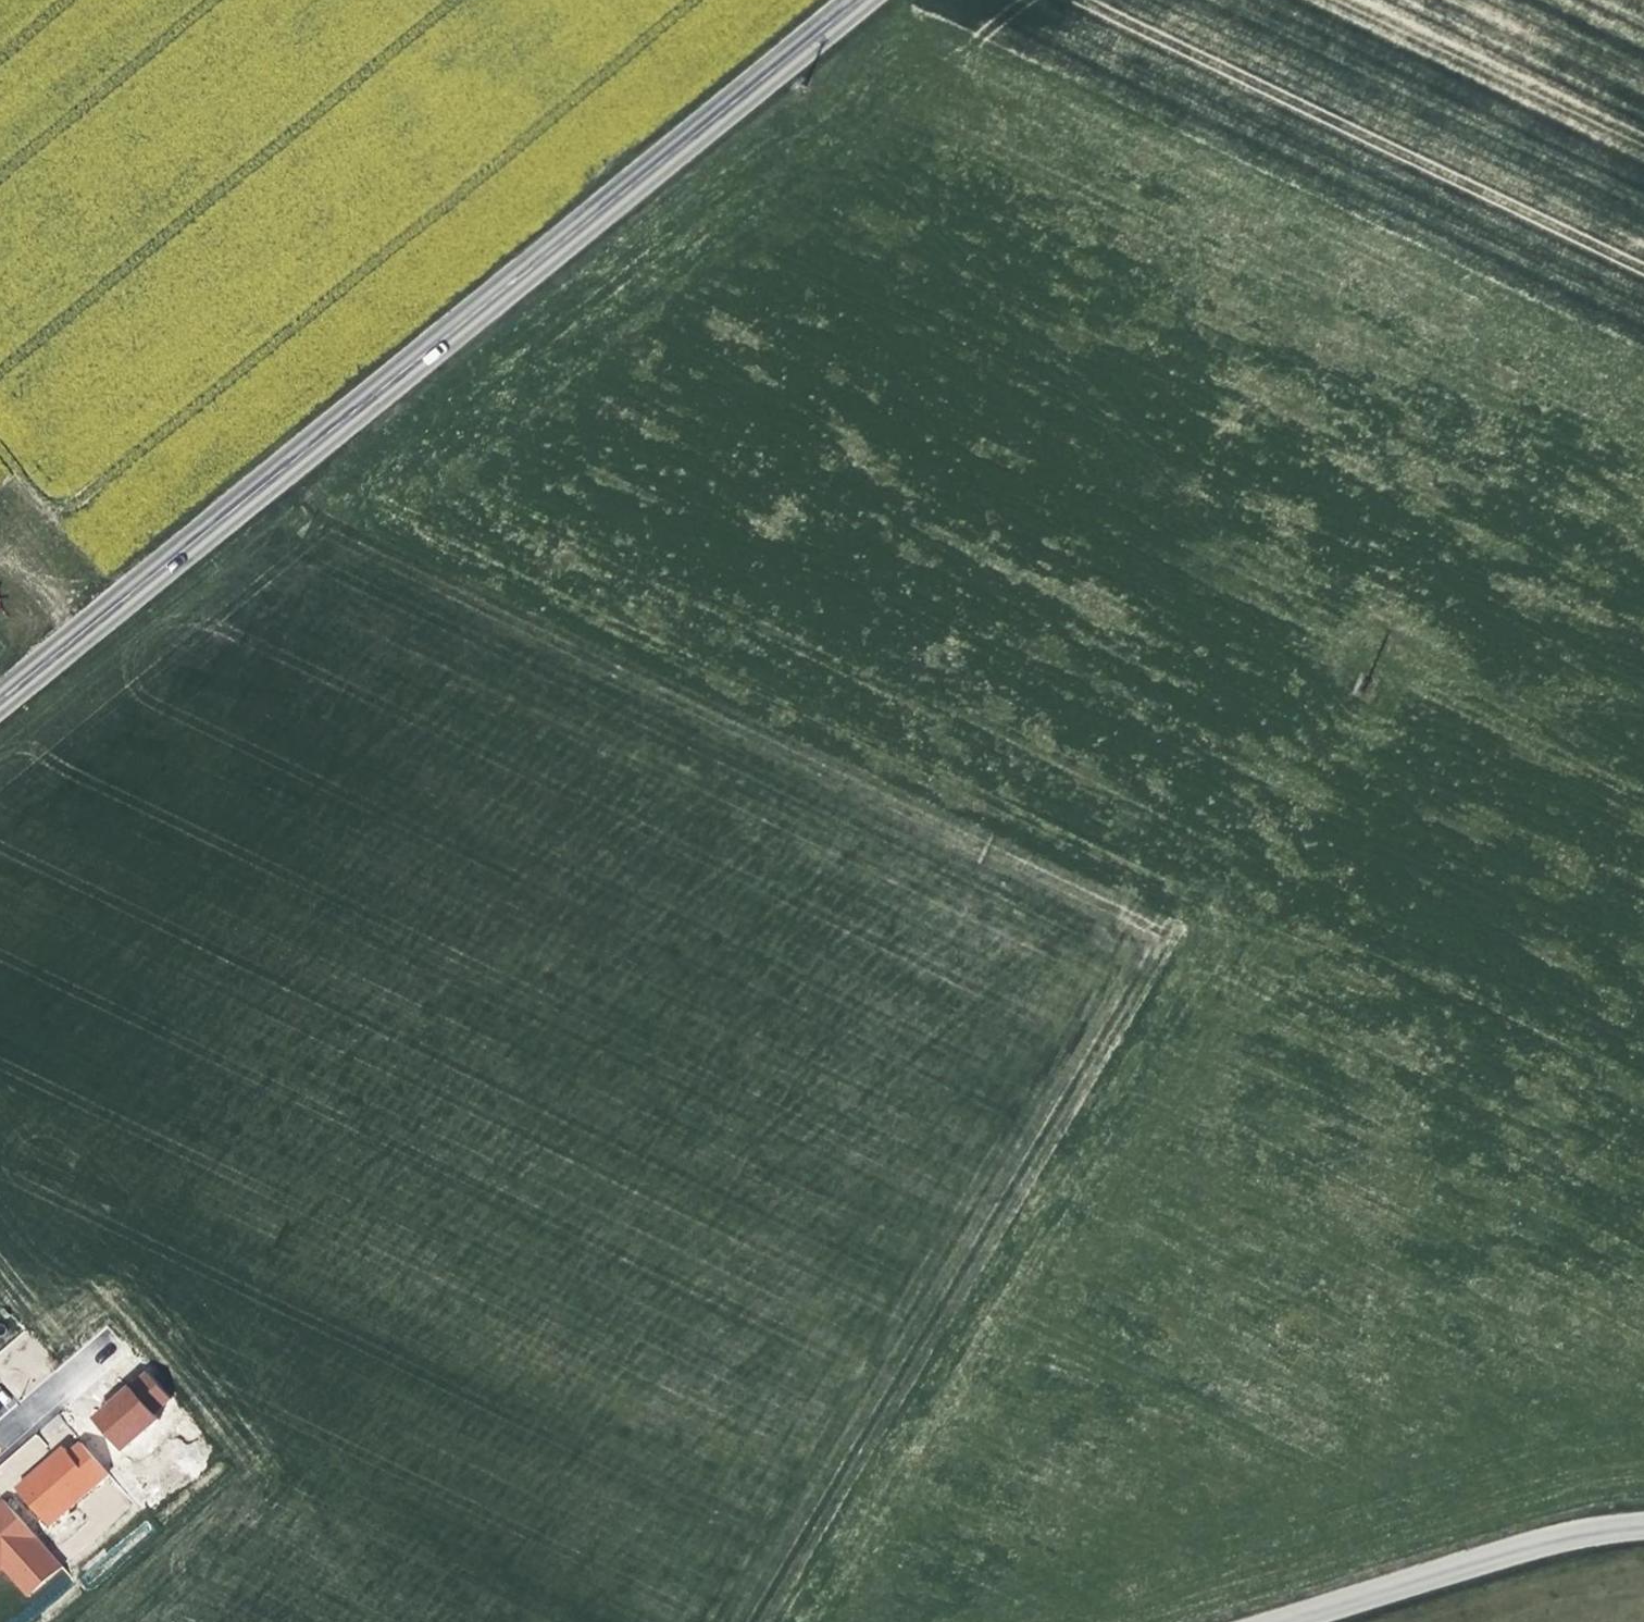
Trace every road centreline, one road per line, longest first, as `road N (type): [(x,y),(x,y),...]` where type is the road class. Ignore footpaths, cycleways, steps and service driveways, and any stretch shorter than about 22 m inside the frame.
road 1 (tertiary): [(859,0),(0,701)]
road 2 (unclassified): [(1643,1537),(1551,1543),(1288,1621)]
road 3 (residential): [(0,1445),(111,1351)]

